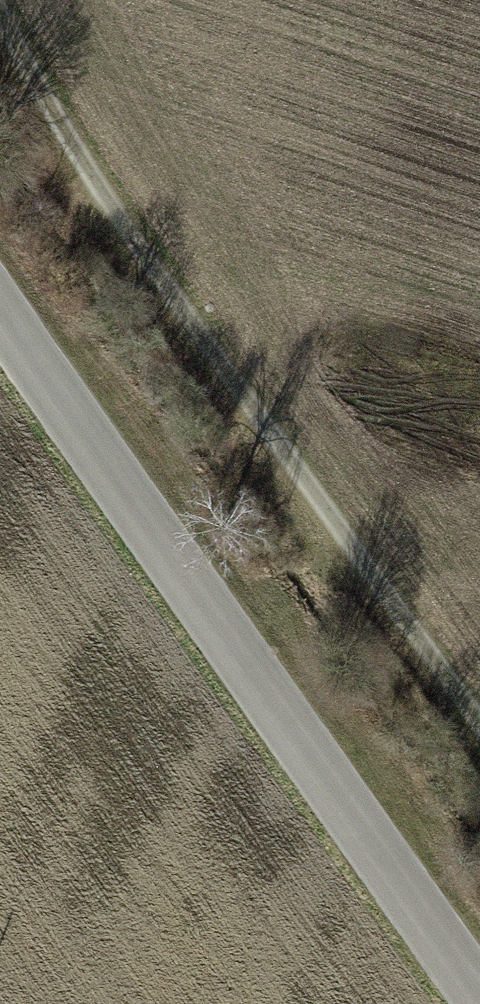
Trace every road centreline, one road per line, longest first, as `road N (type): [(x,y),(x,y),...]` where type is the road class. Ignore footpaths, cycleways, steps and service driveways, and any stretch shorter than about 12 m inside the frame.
road 1 (track): [(479,726),(74,165),(0,13)]
road 2 (unclassified): [(0,340),(460,1003)]

